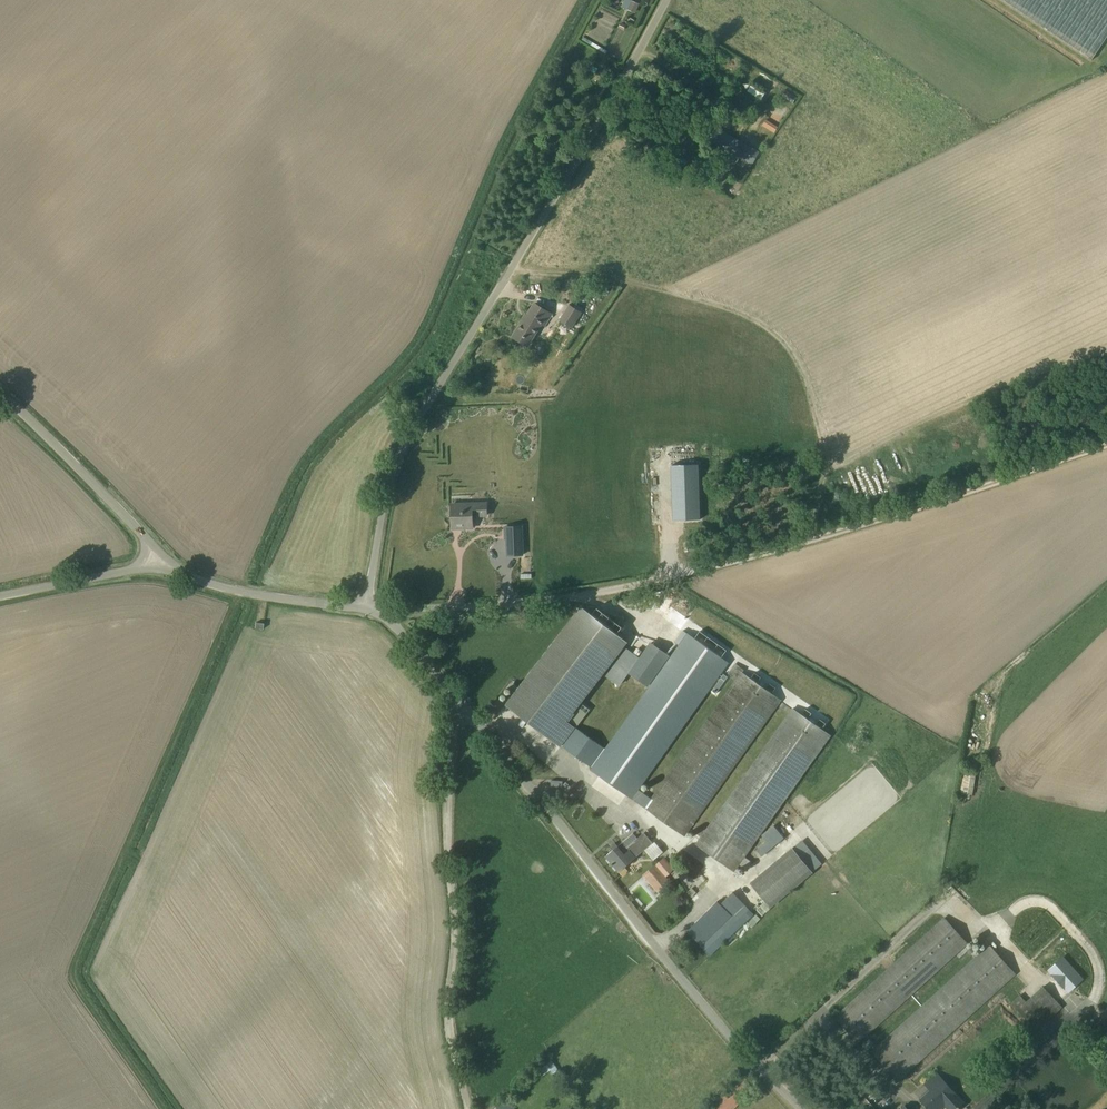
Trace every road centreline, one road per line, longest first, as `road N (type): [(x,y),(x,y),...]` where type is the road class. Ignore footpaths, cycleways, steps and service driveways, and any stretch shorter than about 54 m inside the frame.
road 1 (unclassified): [(366,607),(391,481),(409,436),(666,0)]
road 2 (unclassified): [(663,955),(382,609)]
road 3 (track): [(685,575),(1106,440)]
road 4 (track): [(458,694),(449,775),(447,995),(468,1108)]
road 5 (unclassified): [(382,609),(505,603),(685,575)]
road 6 (unclassified): [(148,541),(0,393)]
road 7 (unclassified): [(663,955),(803,1108)]
road 8 (unclassified): [(366,607),(257,595),(182,570)]
road 9 (unclassified): [(0,596),(134,569)]

